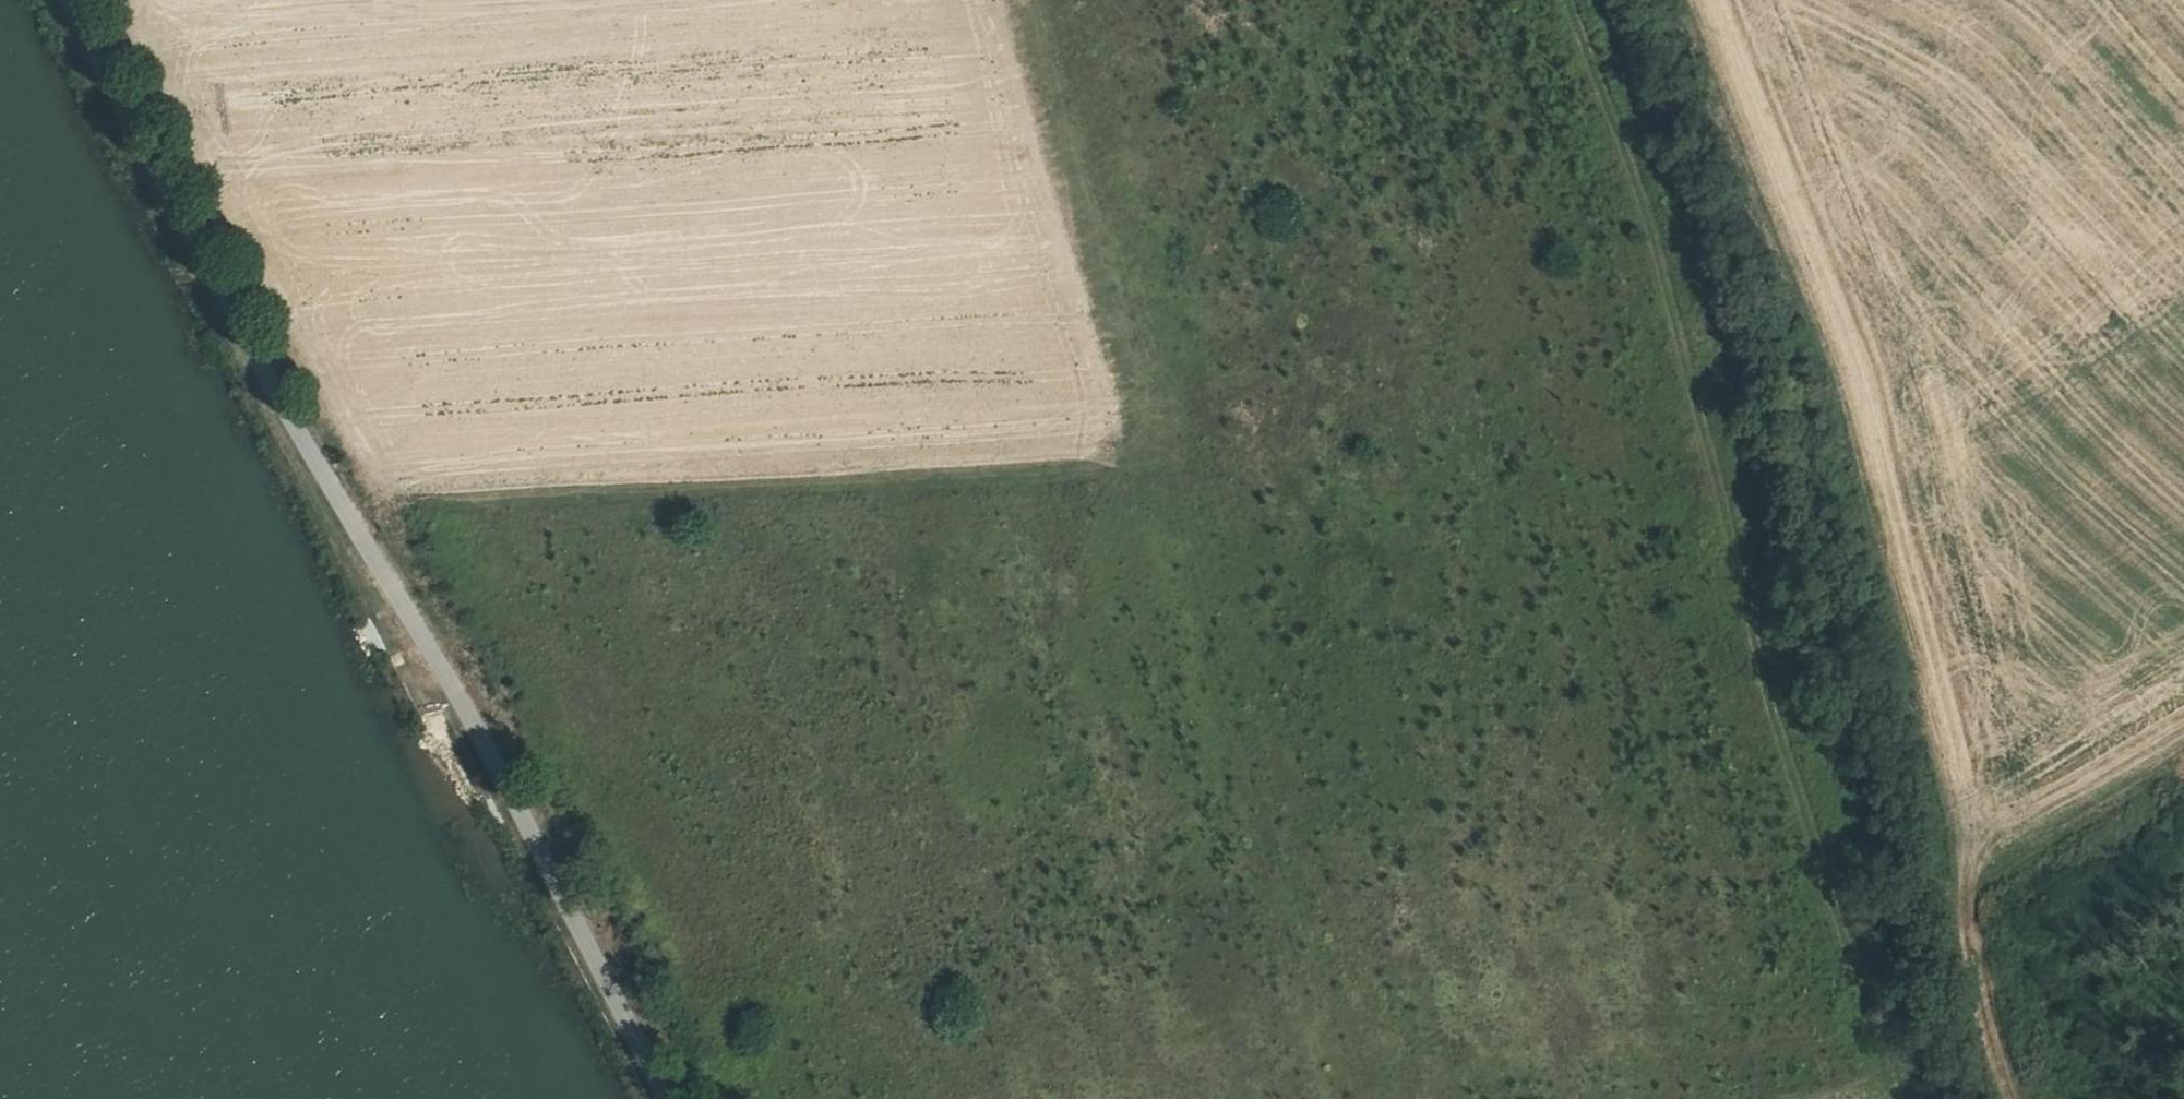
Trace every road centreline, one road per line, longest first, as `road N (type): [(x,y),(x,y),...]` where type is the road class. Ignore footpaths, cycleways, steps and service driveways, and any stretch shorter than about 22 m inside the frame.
road 1 (track): [(67,0),(167,195),(464,713),(661,1098)]
road 2 (track): [(1160,423),(1023,0)]

